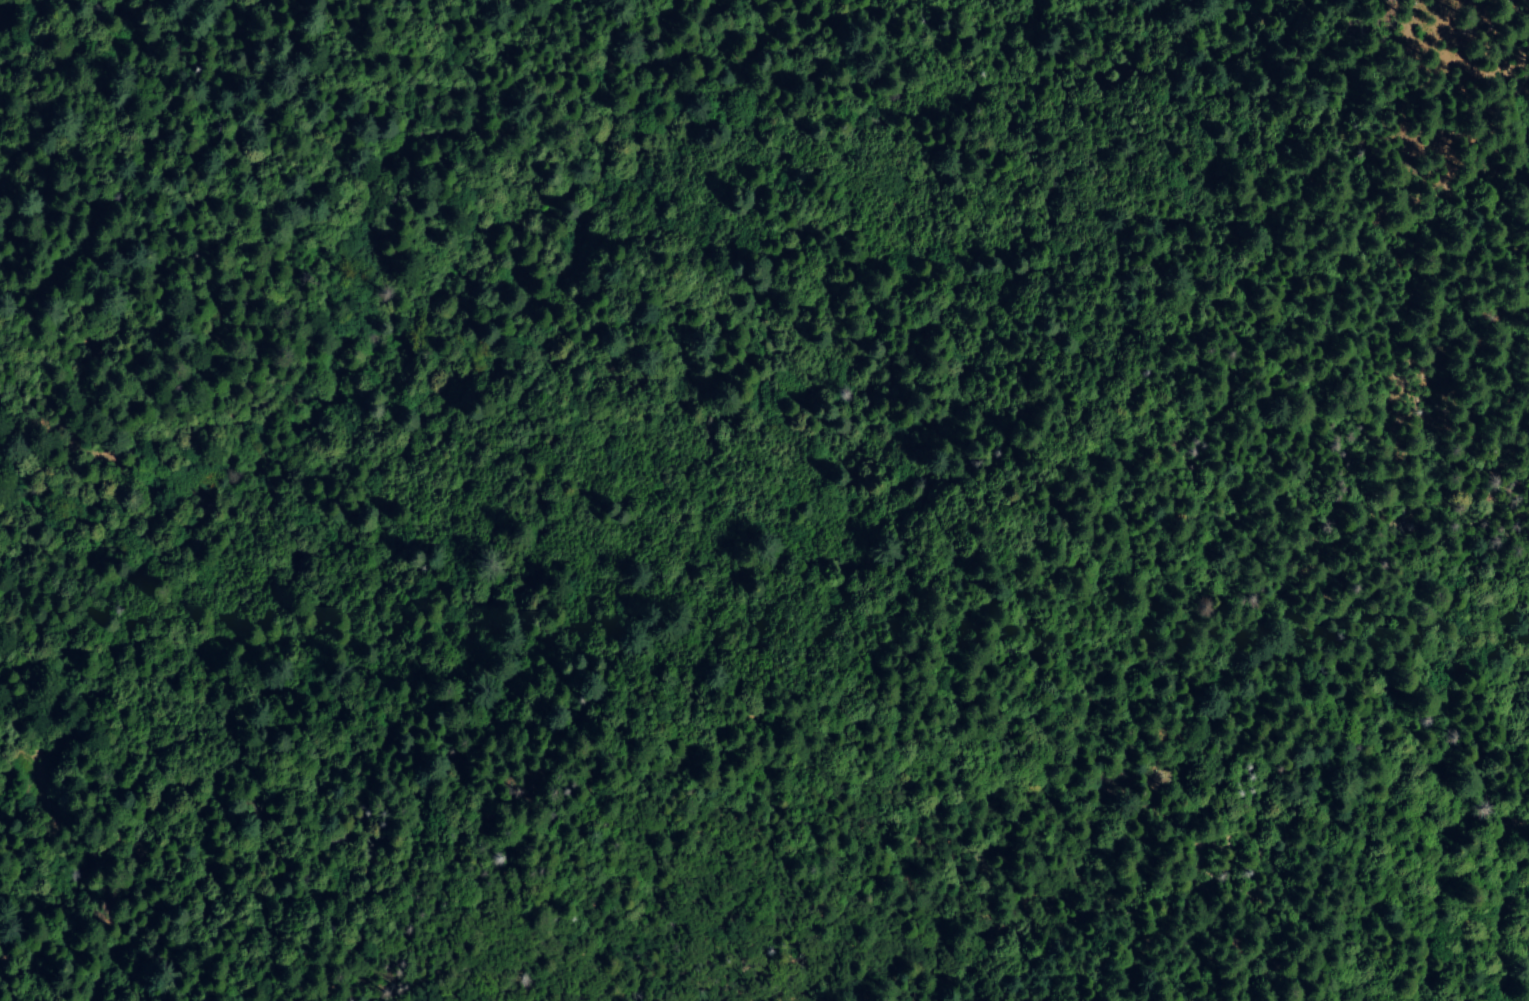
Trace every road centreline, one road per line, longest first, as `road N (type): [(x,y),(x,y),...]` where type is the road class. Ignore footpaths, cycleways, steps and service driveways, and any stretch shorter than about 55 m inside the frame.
road 1 (residential): [(1502,1000),(1519,857),(1528,853)]

